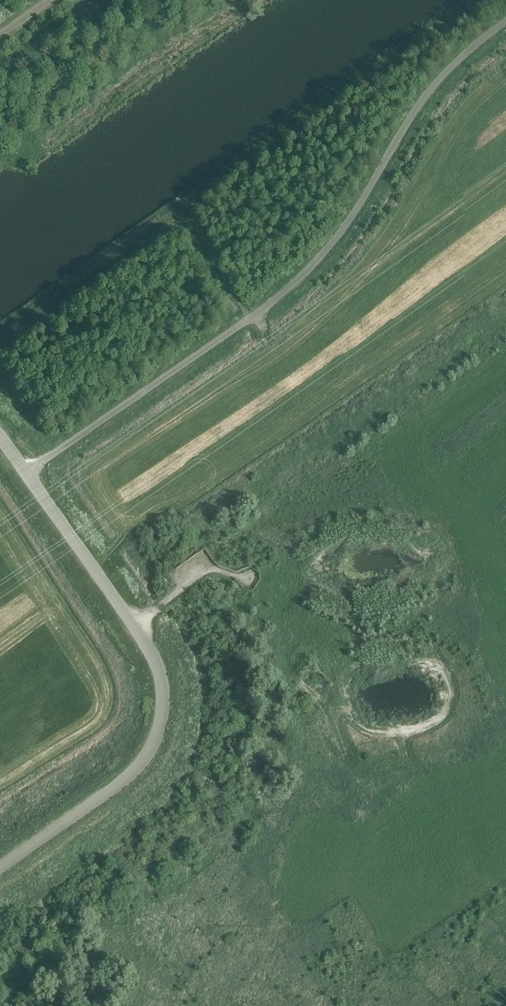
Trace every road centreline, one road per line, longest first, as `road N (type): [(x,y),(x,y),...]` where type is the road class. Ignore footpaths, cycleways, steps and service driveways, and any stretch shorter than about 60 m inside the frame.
road 1 (unclassified): [(25,474),(300,278),(351,217),(413,113),(464,54),(505,21)]
road 2 (tertiary): [(25,474),(146,646),(163,702),(150,749),(125,779),(0,868)]

